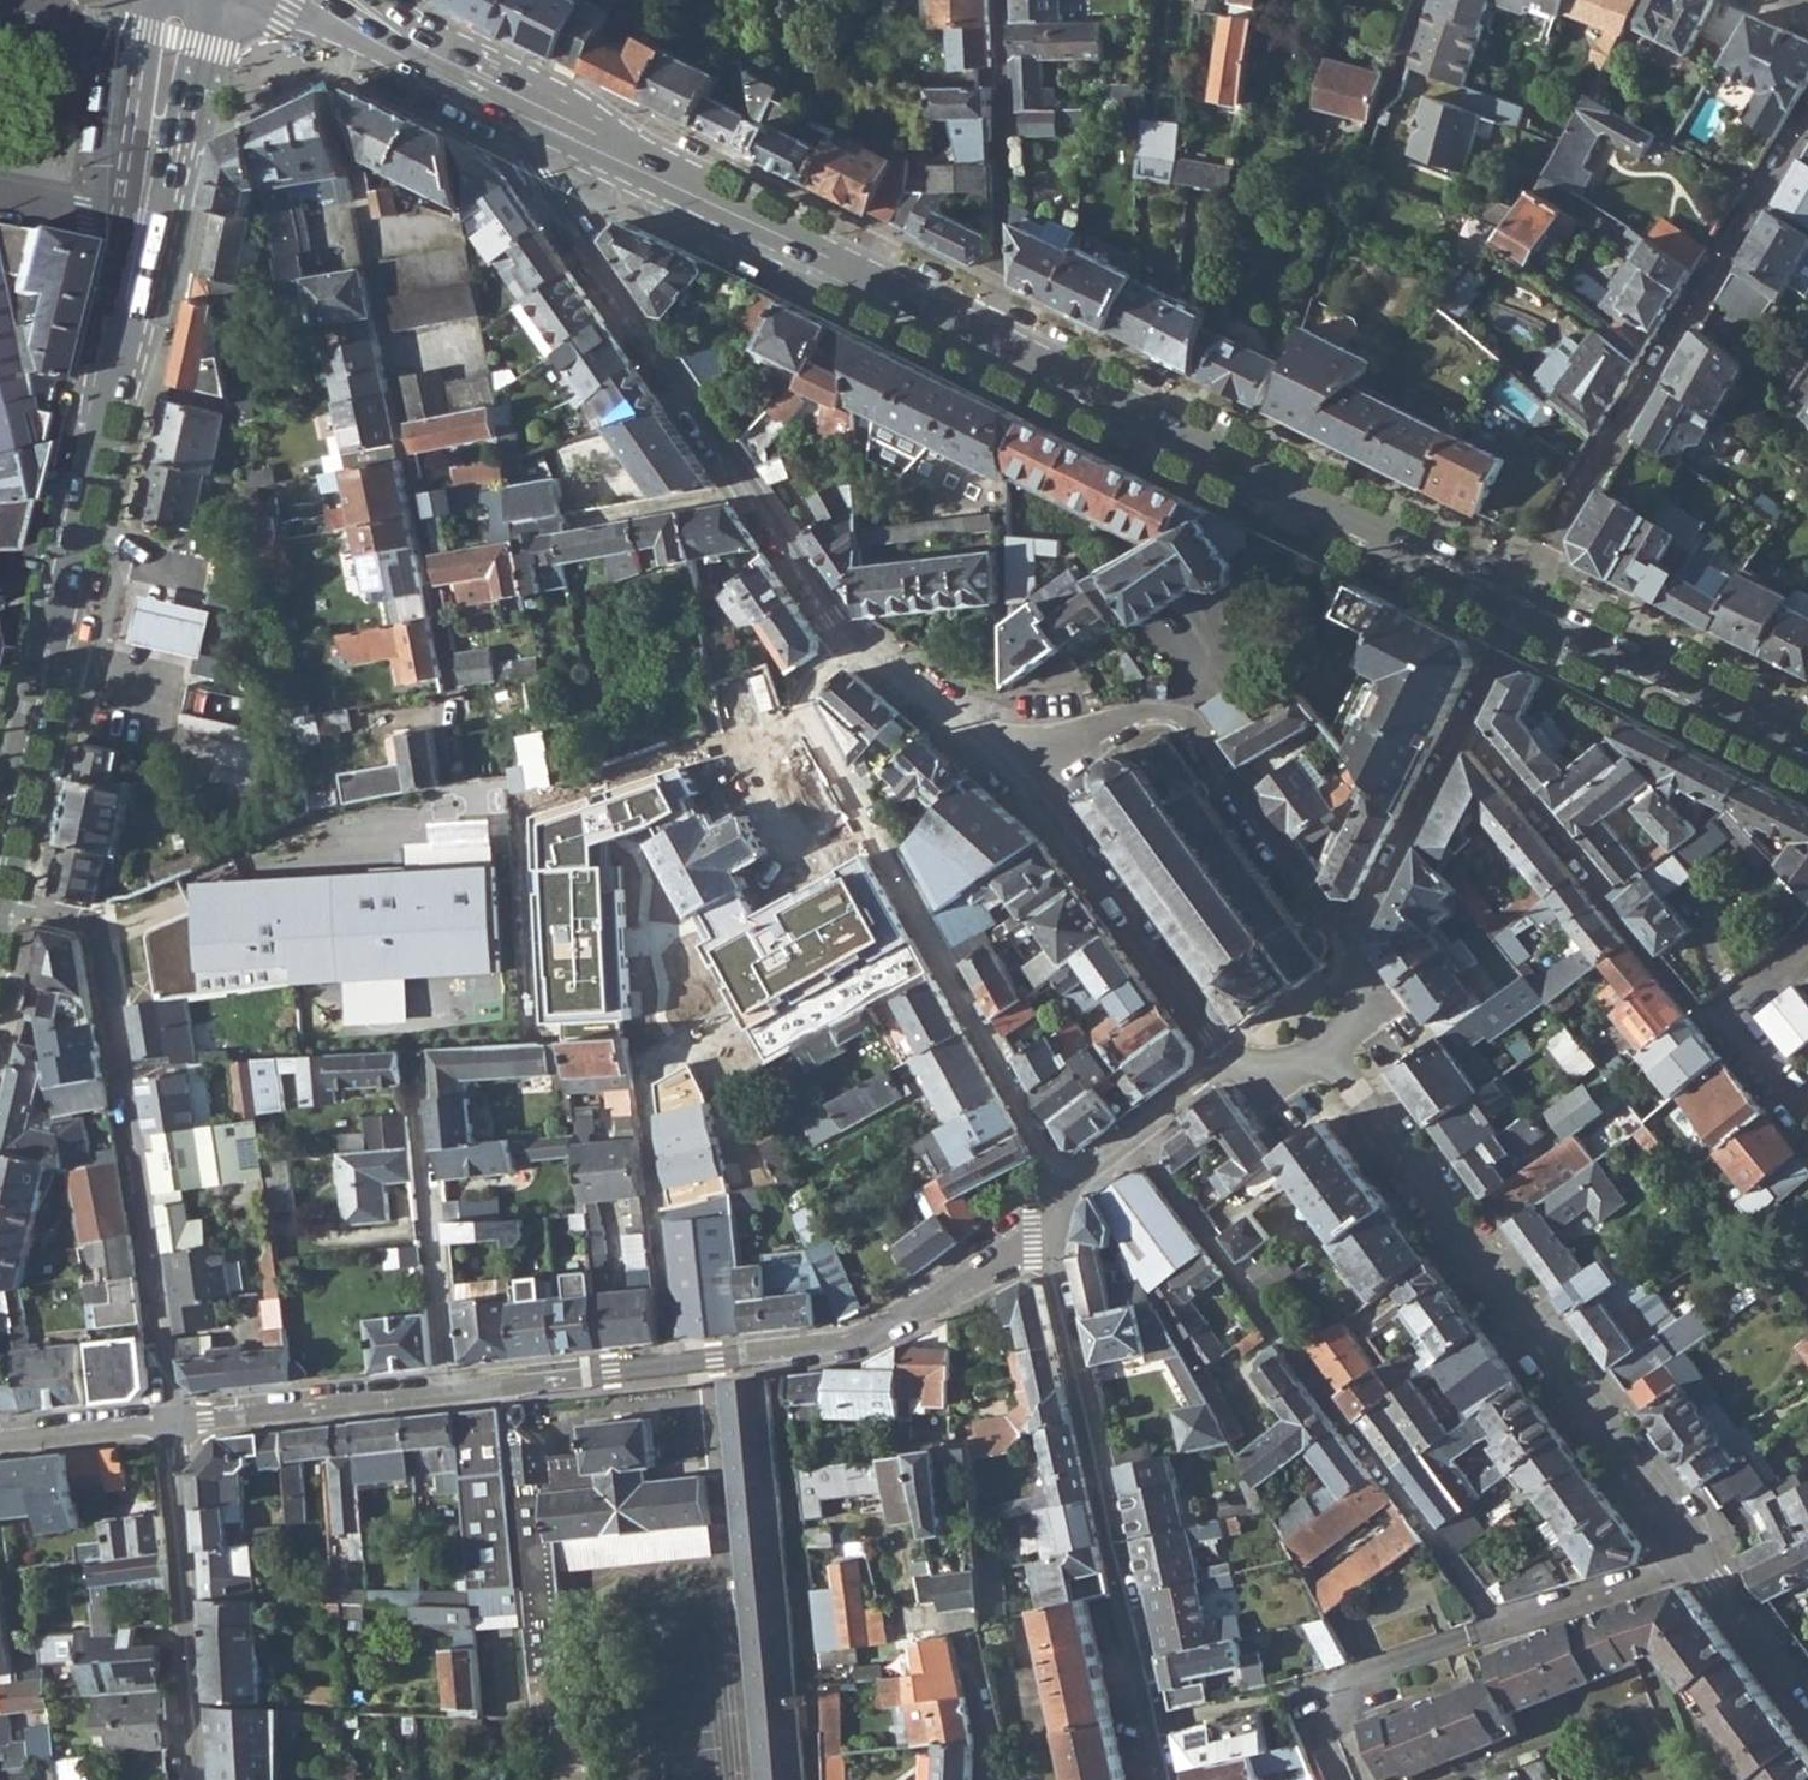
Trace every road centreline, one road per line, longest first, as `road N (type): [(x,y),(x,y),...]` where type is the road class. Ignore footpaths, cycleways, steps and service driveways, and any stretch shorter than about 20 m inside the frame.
road 1 (primary): [(190,0),(0,843)]
road 2 (residential): [(450,676),(328,11)]
road 3 (residential): [(450,1395),(850,1346),(1045,1222)]
road 4 (residential): [(854,644),(809,686),(808,715),(1068,1185)]
road 5 (residential): [(1331,1055),(1700,1558)]
road 6 (residential): [(548,126),(537,180),(854,644)]
road 7 (residential): [(1130,1137),(1500,1625)]
road 8 (residential): [(0,898),(94,919),(170,1418)]
road 9 (tertiary): [(1527,591),(985,334)]
road 10 (residential): [(1527,591),(1807,111)]
road 11 (residential): [(1156,1722),(1045,1222)]
road 12 (tertiary): [(985,334),(548,126)]
road 13 (residential): [(1348,943),(1177,713),(1151,712),(1007,761)]
road 14 (residential): [(1728,1017),(1699,1015),(1606,902),(1600,878),(1466,720)]
road 15 (residential): [(1007,761),(1230,1063)]
road 16 (residential): [(170,1418),(193,1779)]
road 17 (residential): [(1156,1722),(1282,1695),(1500,1625)]
road 18 (residential): [(412,1059),(450,1395)]
road 19 (residential): [(1000,0),(1004,272),(985,334)]
road 20 (tertiary): [(1527,591),(1807,734)]
road 21 (residential): [(170,1418),(450,1395)]
road 22 (residential): [(1348,943),(1466,720)]
road 23 (tertiary): [(548,126),(328,11)]
road 24 (residential): [(1500,1625),(1700,1558)]
road 25 (residential): [(854,644),(1007,761)]
road 26 (residential): [(1700,1558),(1807,1696)]
road 27 (residential): [(0,1437),(170,1418)]
road 28 (residential): [(966,1620),(994,1779)]
road 29 (residential): [(1466,720),(1527,591)]
road 30 (residential): [(1130,1137),(1230,1063)]
road 31 (residential): [(1805,1113),(1728,1017)]
road 32 (residential): [(1331,1055),(1359,1003),(1348,943)]

